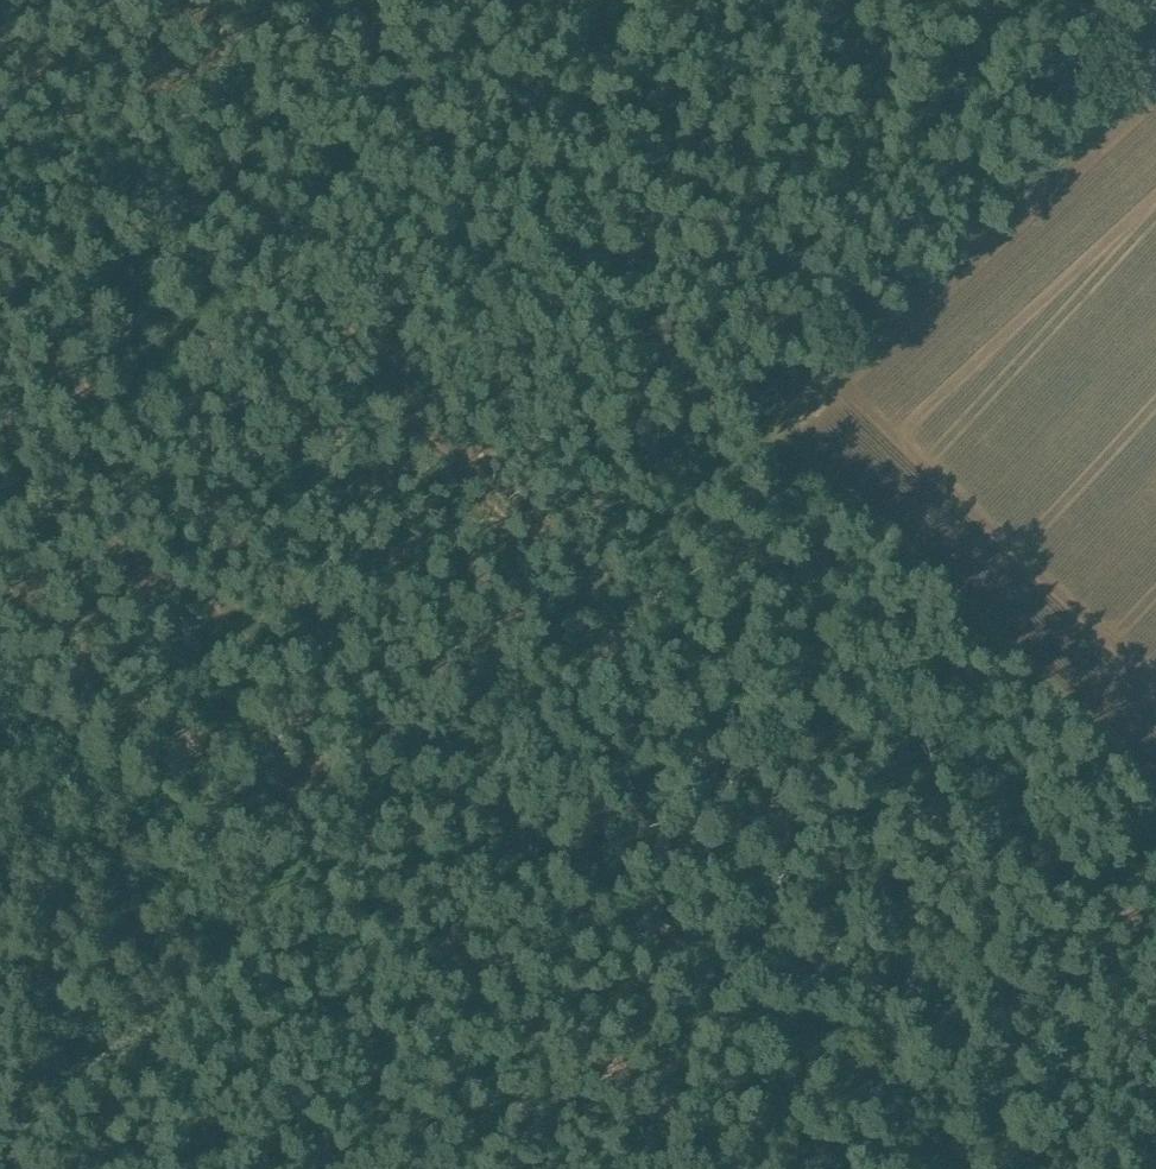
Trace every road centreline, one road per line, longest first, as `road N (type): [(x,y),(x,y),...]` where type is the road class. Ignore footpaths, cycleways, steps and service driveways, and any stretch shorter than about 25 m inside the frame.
road 1 (track): [(1155,65),(321,844),(0,1158)]
road 2 (track): [(0,512),(539,0)]

